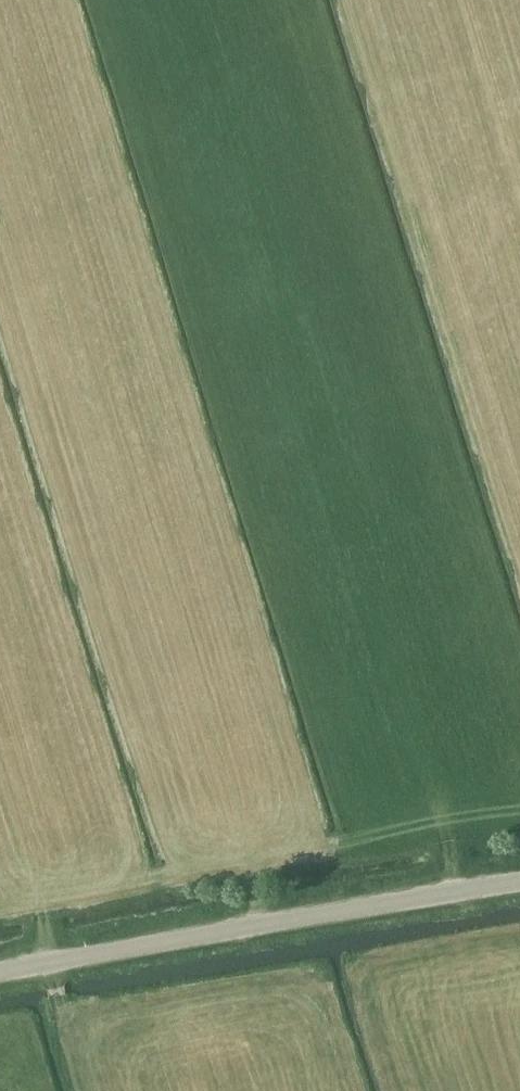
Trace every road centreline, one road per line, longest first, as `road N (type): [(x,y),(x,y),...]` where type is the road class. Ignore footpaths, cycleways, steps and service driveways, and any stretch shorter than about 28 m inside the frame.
road 1 (unclassified): [(519,881),(0,972)]

